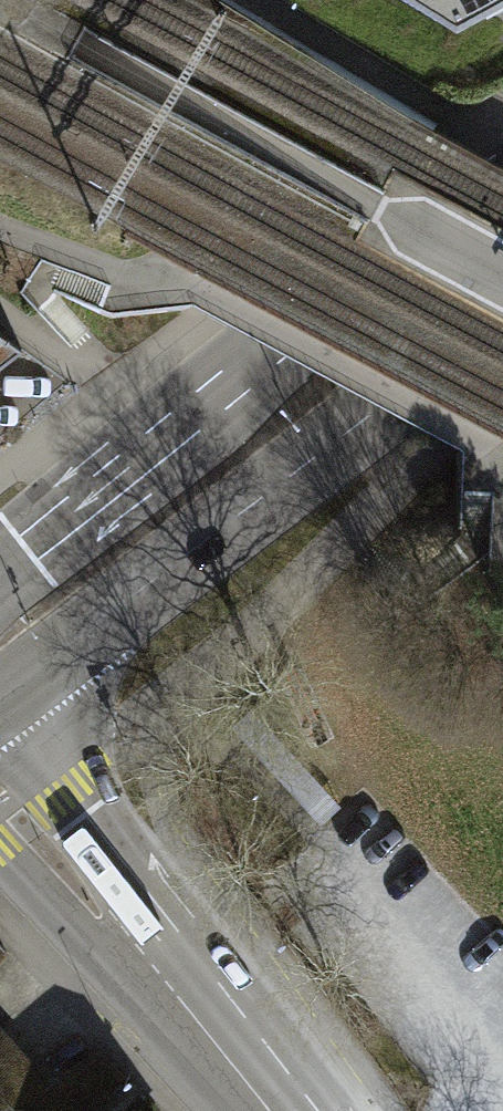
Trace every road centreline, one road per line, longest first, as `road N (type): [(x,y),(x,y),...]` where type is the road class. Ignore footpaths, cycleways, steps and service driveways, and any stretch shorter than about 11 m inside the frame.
road 1 (secondary): [(502,183),(244,358),(0,558)]
road 2 (secondary): [(0,697),(502,321)]
road 3 (tertiary): [(0,810),(257,1110)]

